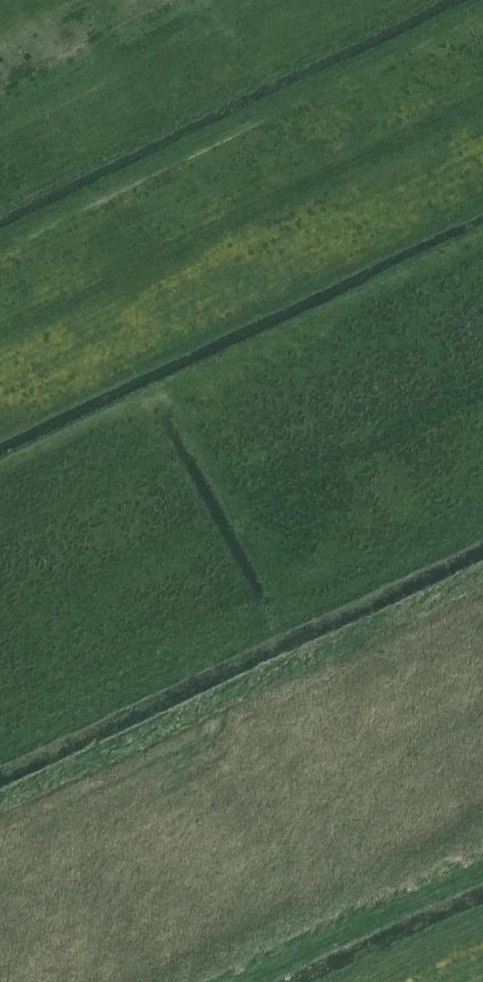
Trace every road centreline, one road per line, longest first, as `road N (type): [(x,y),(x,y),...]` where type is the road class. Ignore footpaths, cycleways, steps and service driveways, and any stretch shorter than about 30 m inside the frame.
road 1 (track): [(482,869),(238,981)]

